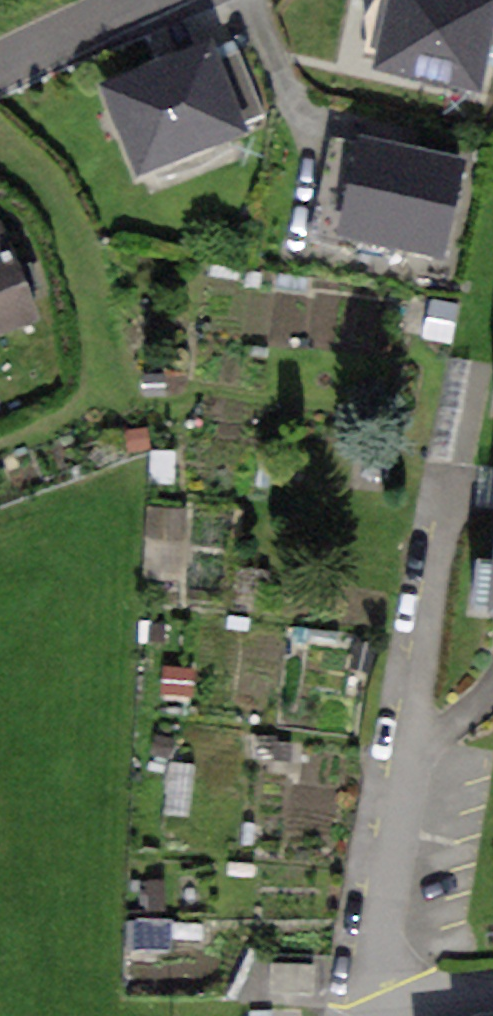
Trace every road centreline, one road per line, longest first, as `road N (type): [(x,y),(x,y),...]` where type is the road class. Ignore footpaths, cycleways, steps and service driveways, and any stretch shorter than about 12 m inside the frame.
road 1 (residential): [(371,1002),(405,864),(456,500)]
road 2 (residential): [(0,70),(166,0)]
road 3 (residential): [(492,991),(371,1002)]

